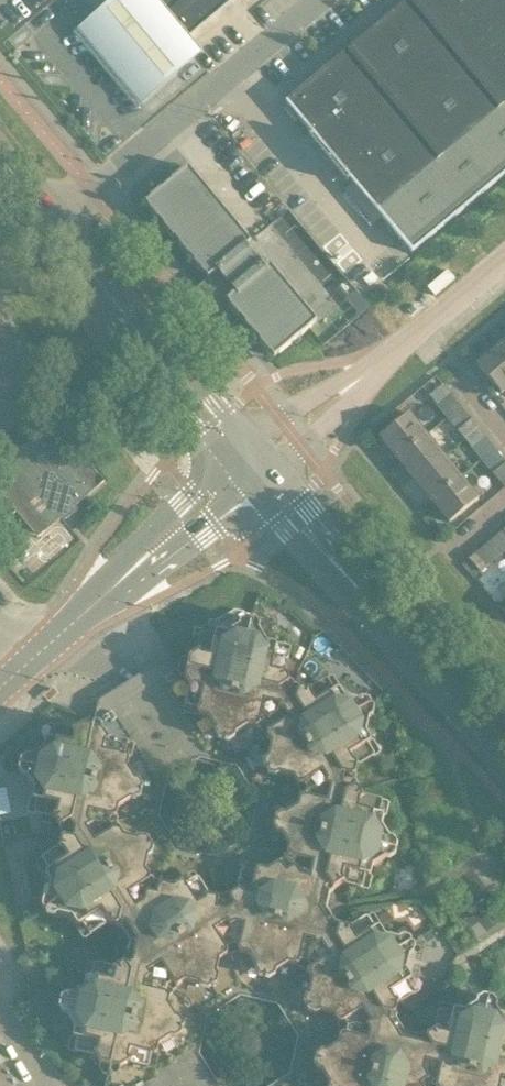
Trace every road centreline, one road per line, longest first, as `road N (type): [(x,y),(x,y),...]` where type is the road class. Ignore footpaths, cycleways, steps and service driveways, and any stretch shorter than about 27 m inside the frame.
road 1 (unclassified): [(51,223),(314,0)]
road 2 (unclassified): [(504,766),(339,571)]
road 3 (residential): [(357,382),(504,260)]
road 4 (unclassified): [(153,350),(51,223)]
road 5 (residential): [(228,461),(144,540),(131,569)]
road 6 (residential): [(131,569),(159,559),(248,486)]
road 7 (unclassified): [(245,446),(181,363),(153,350)]
road 8 (unclassified): [(153,350),(161,376),(228,461)]
road 9 (residential): [(357,382),(322,393),(245,446)]
road 10 (residential): [(266,470),(357,382)]
road 11 (unclassified): [(339,571),(330,545),(266,470)]
road 12 (unclassified): [(248,486),(287,533),(339,571)]

